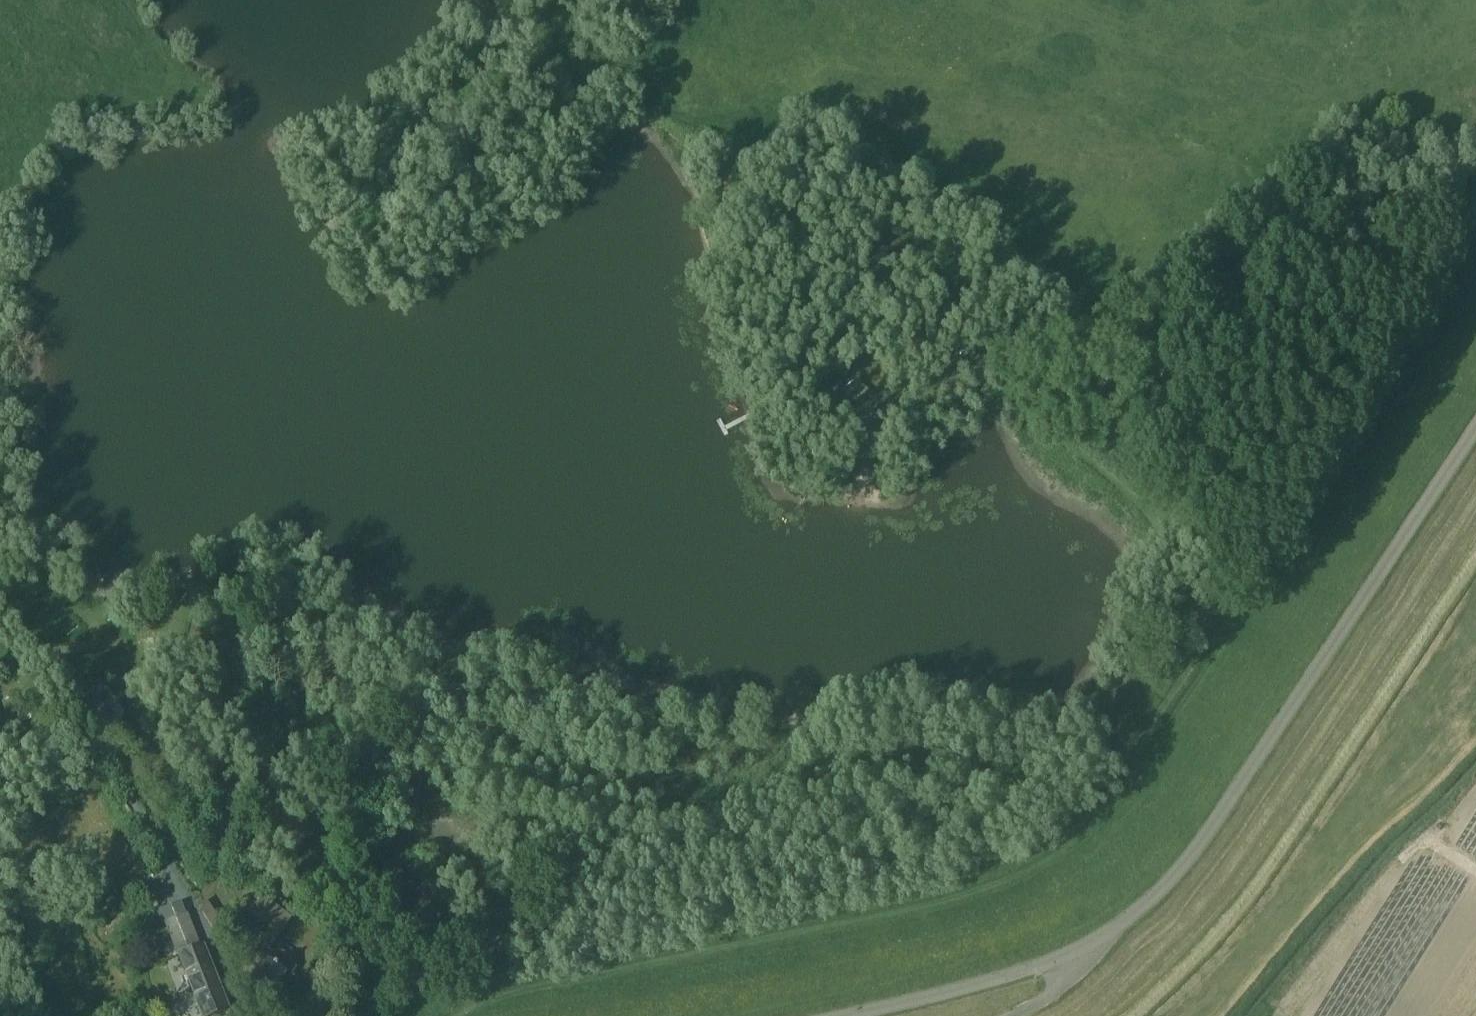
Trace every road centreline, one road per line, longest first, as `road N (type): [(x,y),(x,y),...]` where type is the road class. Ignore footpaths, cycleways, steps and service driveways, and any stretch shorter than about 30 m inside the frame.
road 1 (unclassified): [(843,1015),(1038,966),(1139,910),(1204,837),(1475,432)]

